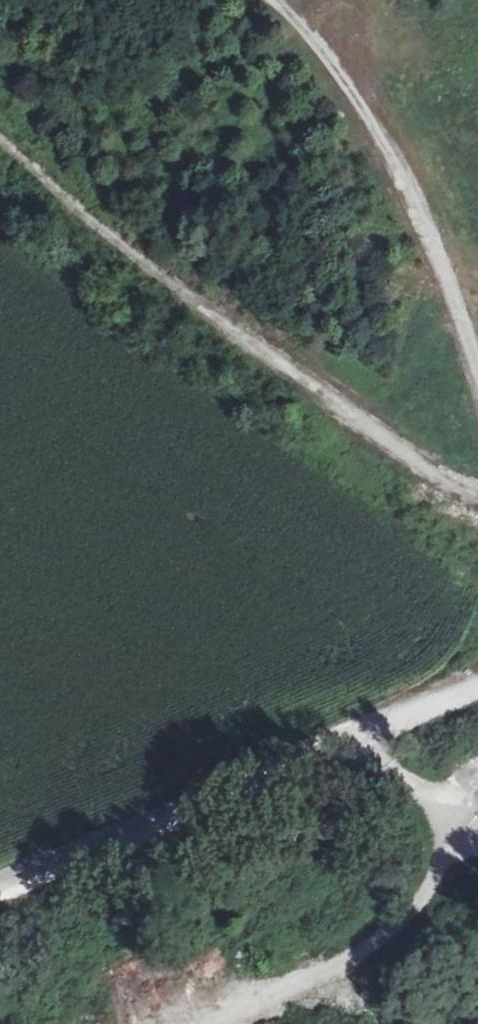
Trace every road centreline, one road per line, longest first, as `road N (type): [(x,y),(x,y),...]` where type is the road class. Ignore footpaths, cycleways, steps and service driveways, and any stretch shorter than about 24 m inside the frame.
road 1 (track): [(0,142),(260,361),(477,496)]
road 2 (track): [(0,886),(477,685)]

